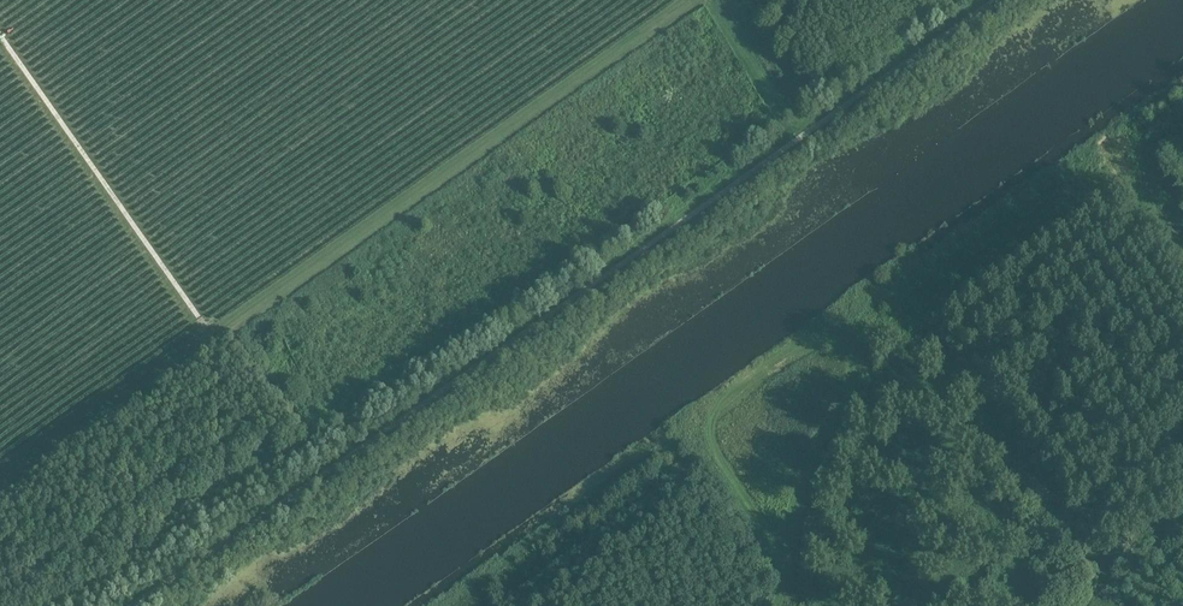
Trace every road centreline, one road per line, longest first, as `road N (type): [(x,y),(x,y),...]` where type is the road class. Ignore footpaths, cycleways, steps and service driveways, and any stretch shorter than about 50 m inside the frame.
road 1 (track): [(778,605),(845,397),(821,343)]
road 2 (track): [(1182,254),(1108,149)]

